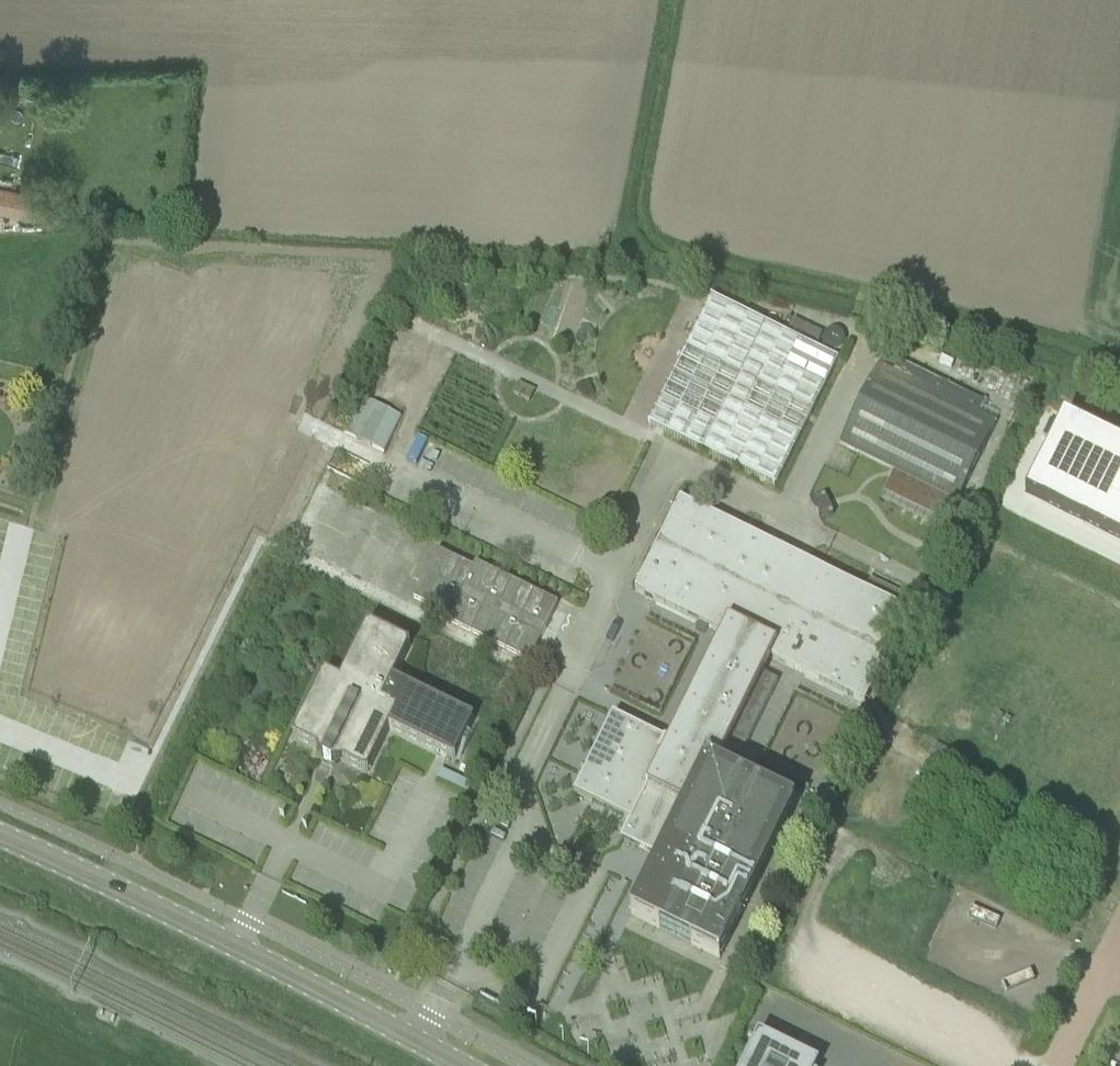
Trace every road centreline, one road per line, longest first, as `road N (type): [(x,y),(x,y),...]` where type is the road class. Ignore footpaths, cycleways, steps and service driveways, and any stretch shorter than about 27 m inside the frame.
road 1 (tertiary): [(462,1065),(168,911),(0,839)]

